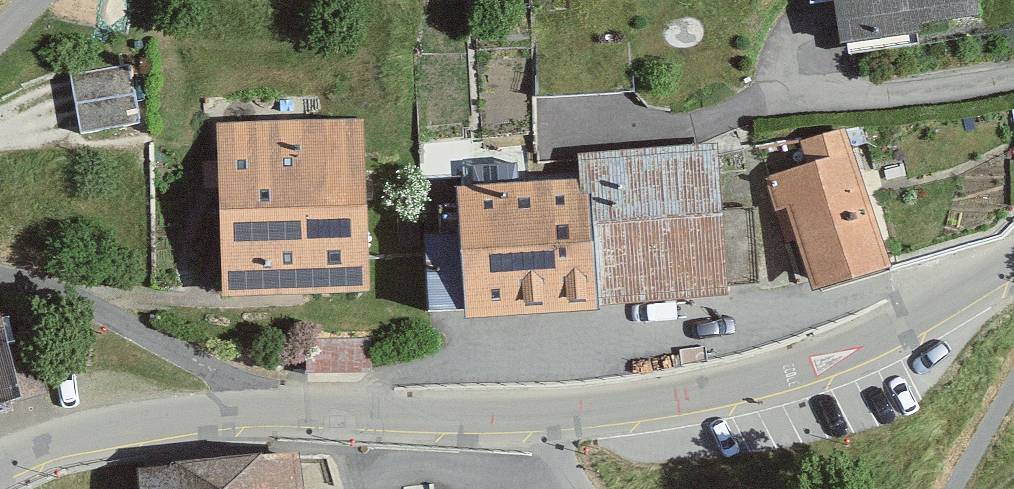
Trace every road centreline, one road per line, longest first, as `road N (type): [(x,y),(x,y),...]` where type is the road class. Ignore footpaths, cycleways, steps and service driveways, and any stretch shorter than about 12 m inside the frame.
road 1 (residential): [(1013,258),(837,355),(709,395),(540,418),(242,412),(69,439),(0,464)]

